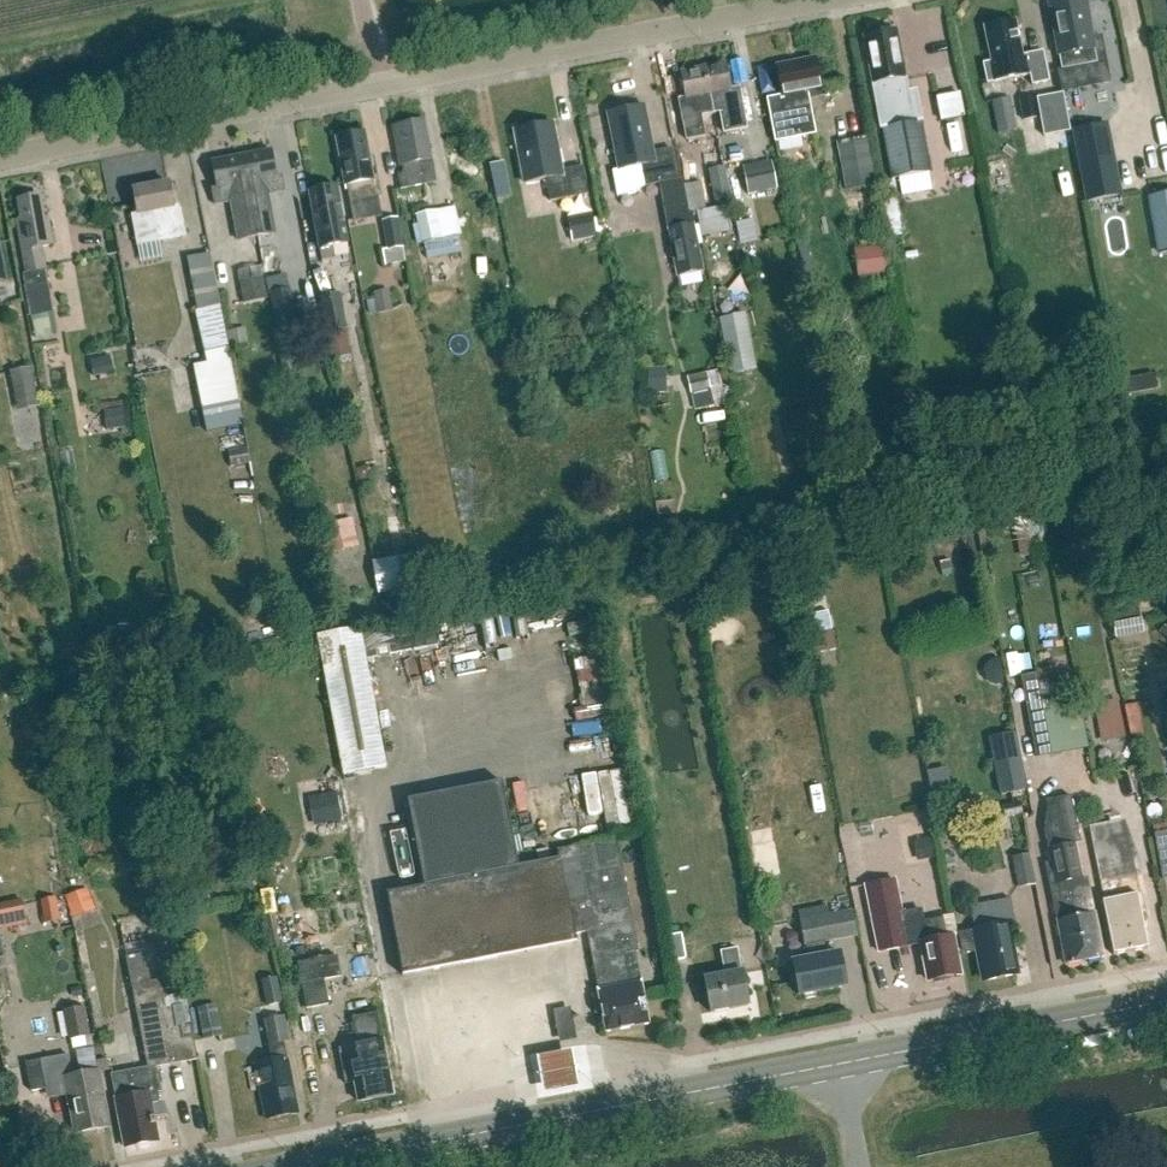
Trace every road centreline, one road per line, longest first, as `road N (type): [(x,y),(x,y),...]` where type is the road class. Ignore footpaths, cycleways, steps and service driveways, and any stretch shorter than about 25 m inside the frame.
road 1 (secondary): [(303,1166),(1166,1000)]
road 2 (unclassified): [(0,156),(810,0)]

